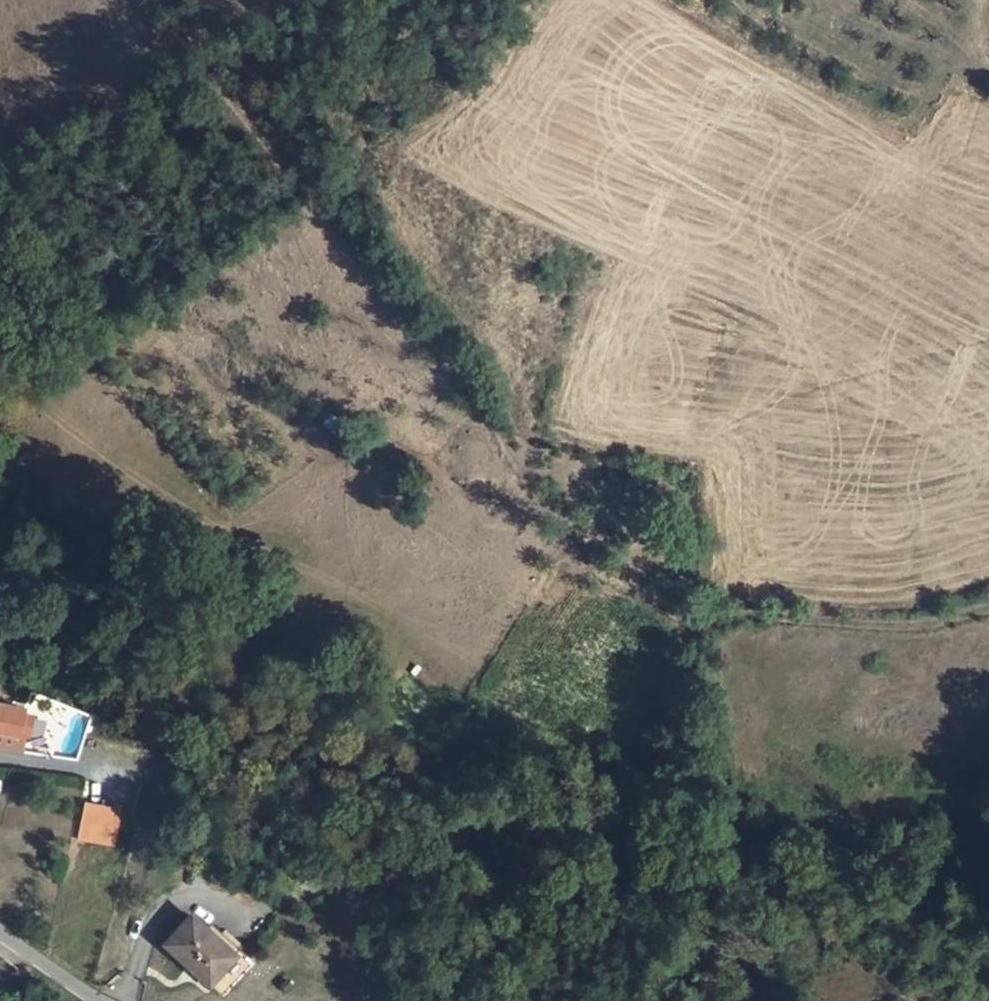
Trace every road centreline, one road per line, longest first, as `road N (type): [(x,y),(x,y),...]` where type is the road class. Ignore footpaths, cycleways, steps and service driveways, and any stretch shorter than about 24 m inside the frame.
road 1 (unclassified): [(101,1000),(0,931)]

